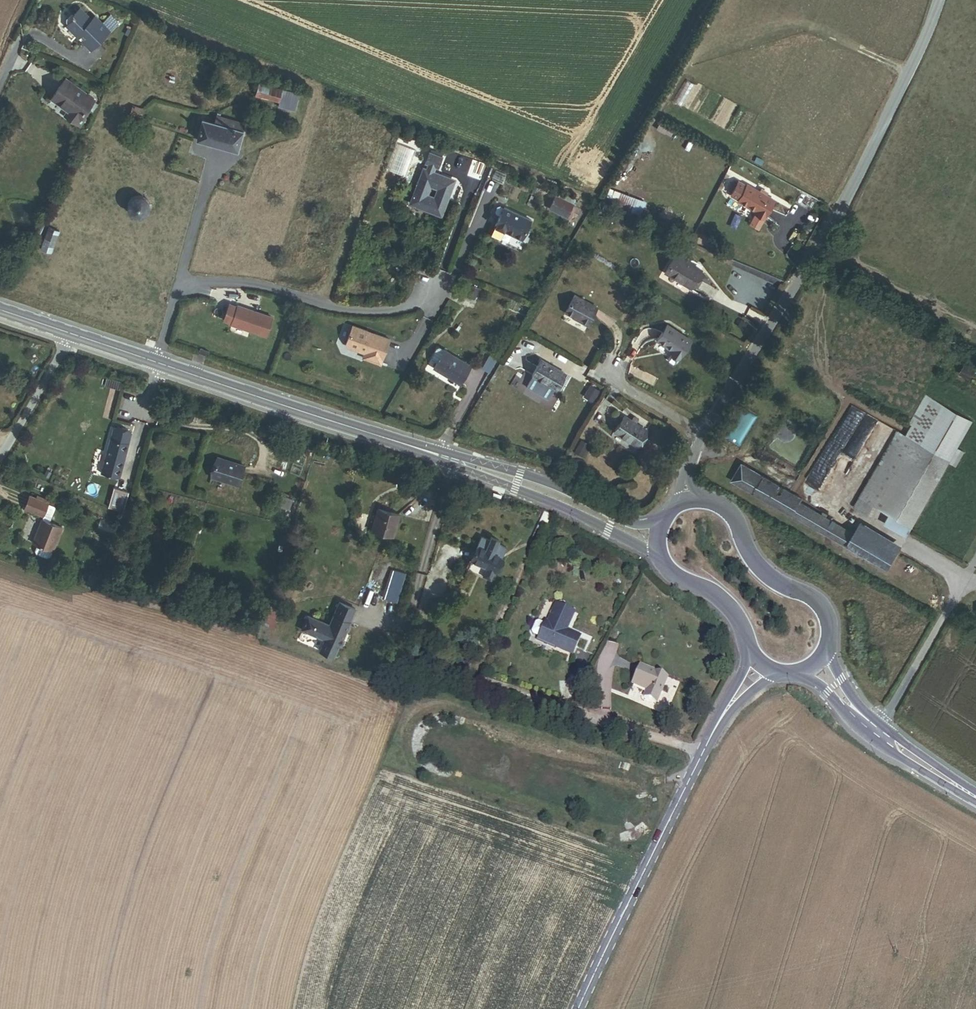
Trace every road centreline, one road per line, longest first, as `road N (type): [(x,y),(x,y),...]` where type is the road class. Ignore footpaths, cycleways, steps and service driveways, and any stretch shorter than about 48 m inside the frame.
road 1 (tertiary): [(939,0),(836,221),(704,433)]
road 2 (secondary): [(412,447),(0,310)]
road 3 (tertiary): [(577,1008),(759,664)]
road 4 (secondary): [(412,447),(660,558)]
road 5 (secondary): [(659,519),(631,521),(548,484),(412,447)]
road 6 (secondary): [(818,668),(829,648),(825,609),(766,572),(718,500),(685,500)]
road 7 (secondary): [(975,799),(863,717),(818,668)]
road 8 (secondary): [(660,558),(675,576),(724,599),(759,664)]
road 9 (track): [(72,336),(0,458)]
road 10 (residential): [(595,371),(704,433)]

